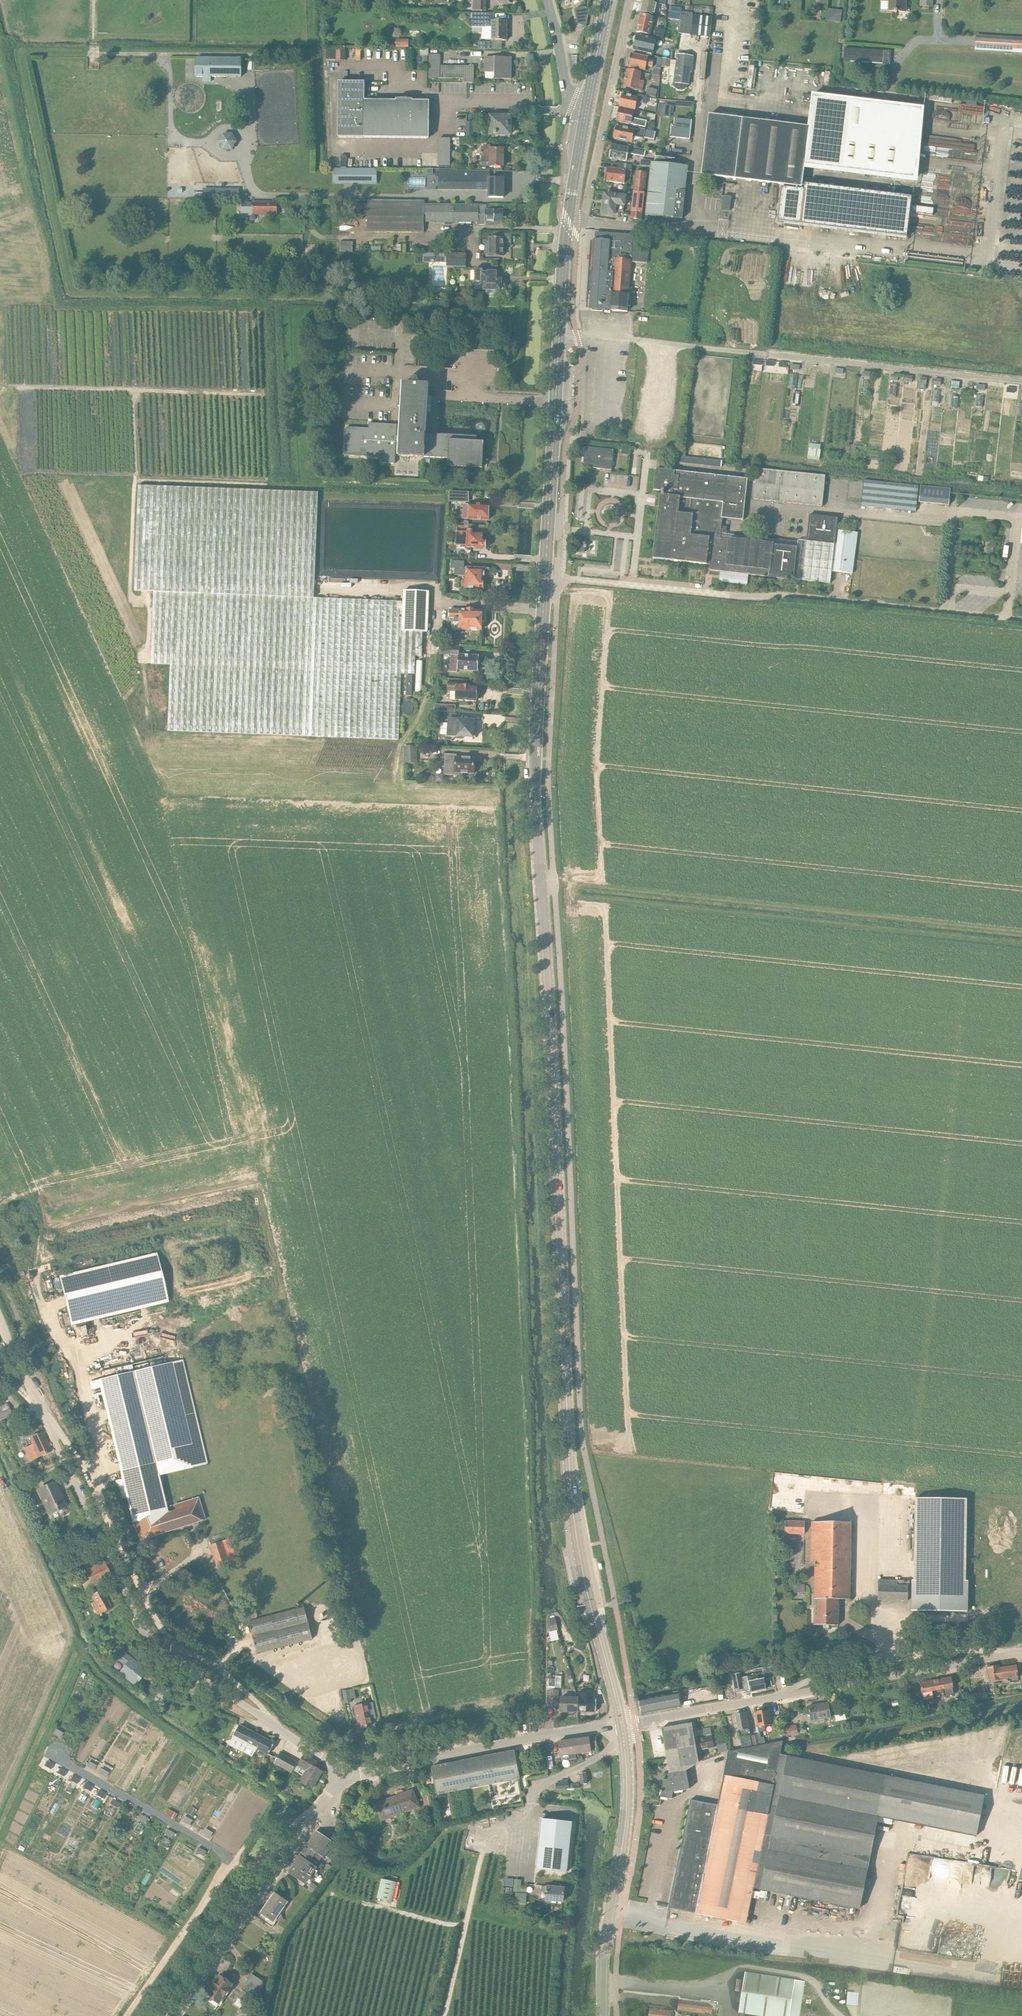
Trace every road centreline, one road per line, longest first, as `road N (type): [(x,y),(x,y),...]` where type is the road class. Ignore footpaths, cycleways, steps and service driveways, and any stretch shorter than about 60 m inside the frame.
road 1 (secondary): [(621,1724),(571,1494),(535,793),(568,221)]
road 2 (unclassified): [(340,1777),(320,1755),(153,1641),(0,1325)]
road 3 (track): [(0,1470),(90,1667),(276,1801),(246,1844)]
road 4 (unclassified): [(1021,1652),(621,1724)]
road 5 (track): [(180,1323),(265,1296),(271,1269),(256,1232),(184,1227),(36,1262)]
road 6 (track): [(267,2015),(285,1938),(342,1861),(373,1876),(394,1876),(443,1832),(468,1827)]
road 7 (track): [(36,1282),(47,1231),(249,1177),(240,1141)]
road 8 (secondary): [(604,2015),(605,1940),(626,1814),(621,1724)]
road 9 (unclassified): [(176,2015),(340,1777)]
road 10 (unclassified): [(340,1777),(621,1724)]
road 11 (residential): [(583,222),(629,0)]
road 12 (track): [(0,1837),(80,1652)]
road 13 (track): [(489,1824),(444,2015)]
road 14 (track): [(4,1878),(162,1965)]
road 15 (track): [(252,1870),(156,2015)]
road 16 (track): [(551,2015),(558,1935),(468,1915)]
road 17 (track): [(325,1889),(466,1924)]
road 18 (residential): [(548,0),(569,101),(585,112)]

